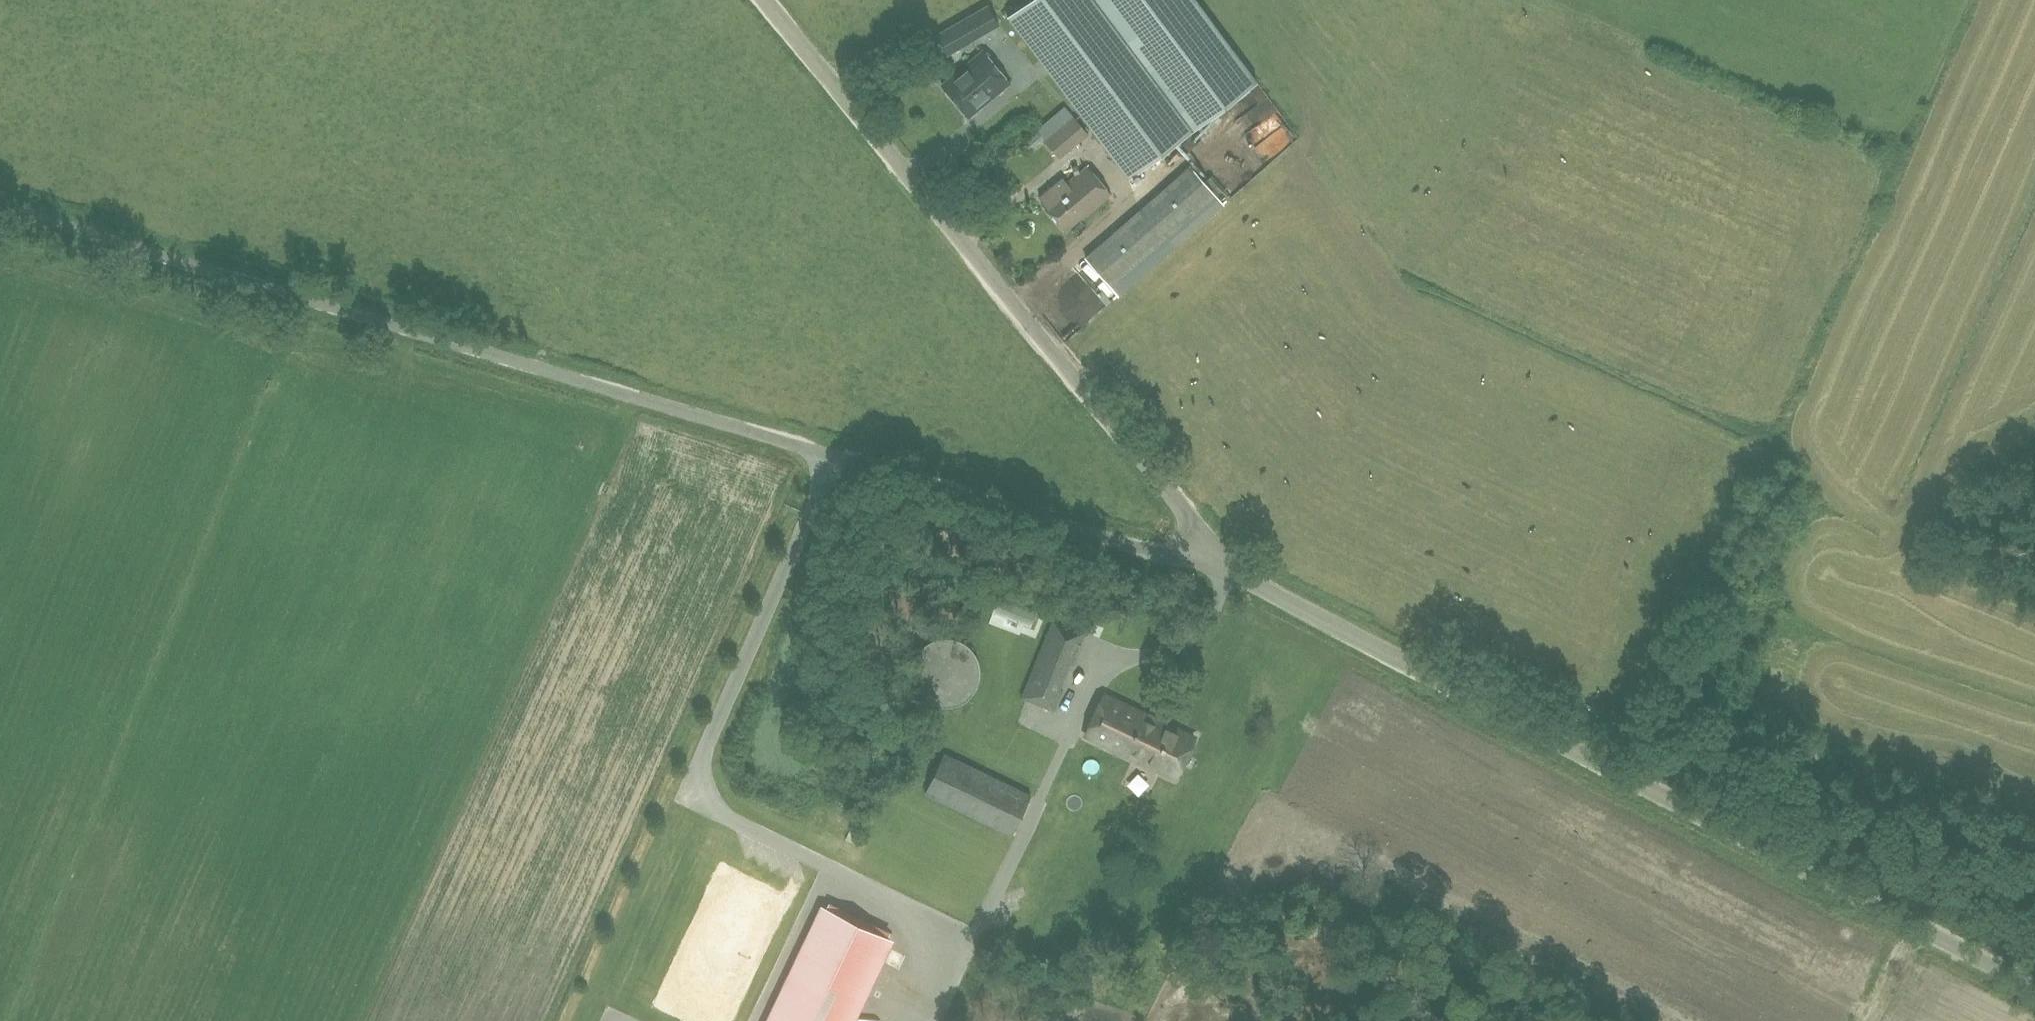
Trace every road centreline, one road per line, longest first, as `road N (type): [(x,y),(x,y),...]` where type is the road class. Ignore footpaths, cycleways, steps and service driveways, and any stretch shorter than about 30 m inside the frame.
road 1 (unclassified): [(1210,560),(1141,547),(0,205)]
road 2 (unclassified): [(2034,989),(1210,560)]
road 3 (unclassified): [(1210,560),(1179,504),(764,0)]

